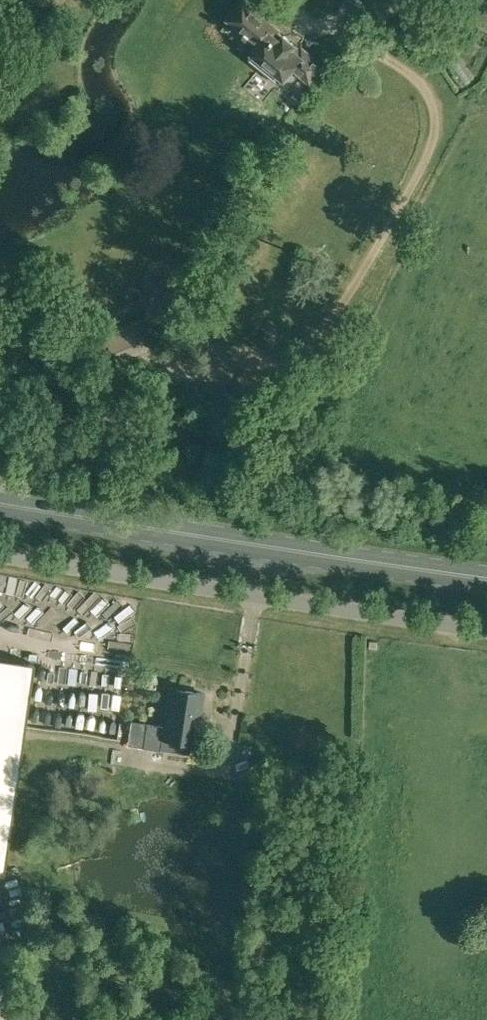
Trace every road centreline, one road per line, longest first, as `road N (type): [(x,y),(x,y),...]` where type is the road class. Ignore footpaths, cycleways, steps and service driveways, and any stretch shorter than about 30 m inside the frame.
road 1 (unclassified): [(486,633),(0,556)]
road 2 (primary): [(0,506),(486,580)]

